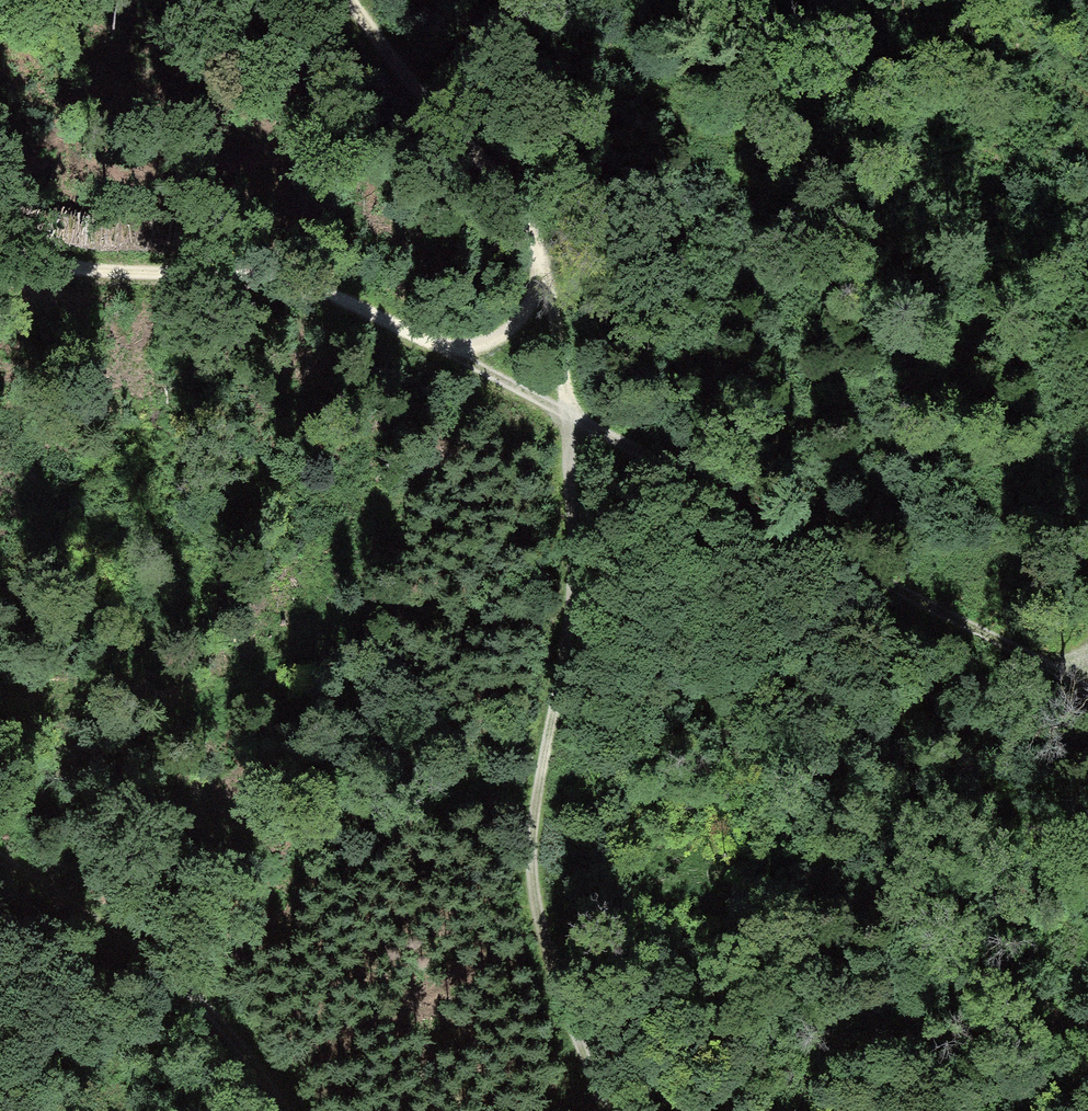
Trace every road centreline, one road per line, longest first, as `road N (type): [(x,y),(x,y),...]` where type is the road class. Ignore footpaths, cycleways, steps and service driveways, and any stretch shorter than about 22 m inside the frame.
road 1 (track): [(0,243),(54,263),(274,276),(375,315),(571,417),(547,266)]
road 2 (track): [(612,1110),(552,962),(534,838),(578,563),(571,417)]
road 3 (track): [(571,417),(1087,686)]
road 4 (track): [(355,0),(455,133),(513,194),(547,266),(529,308),(479,344),(450,352)]
road 5 (track): [(287,1110),(166,971),(0,863)]

